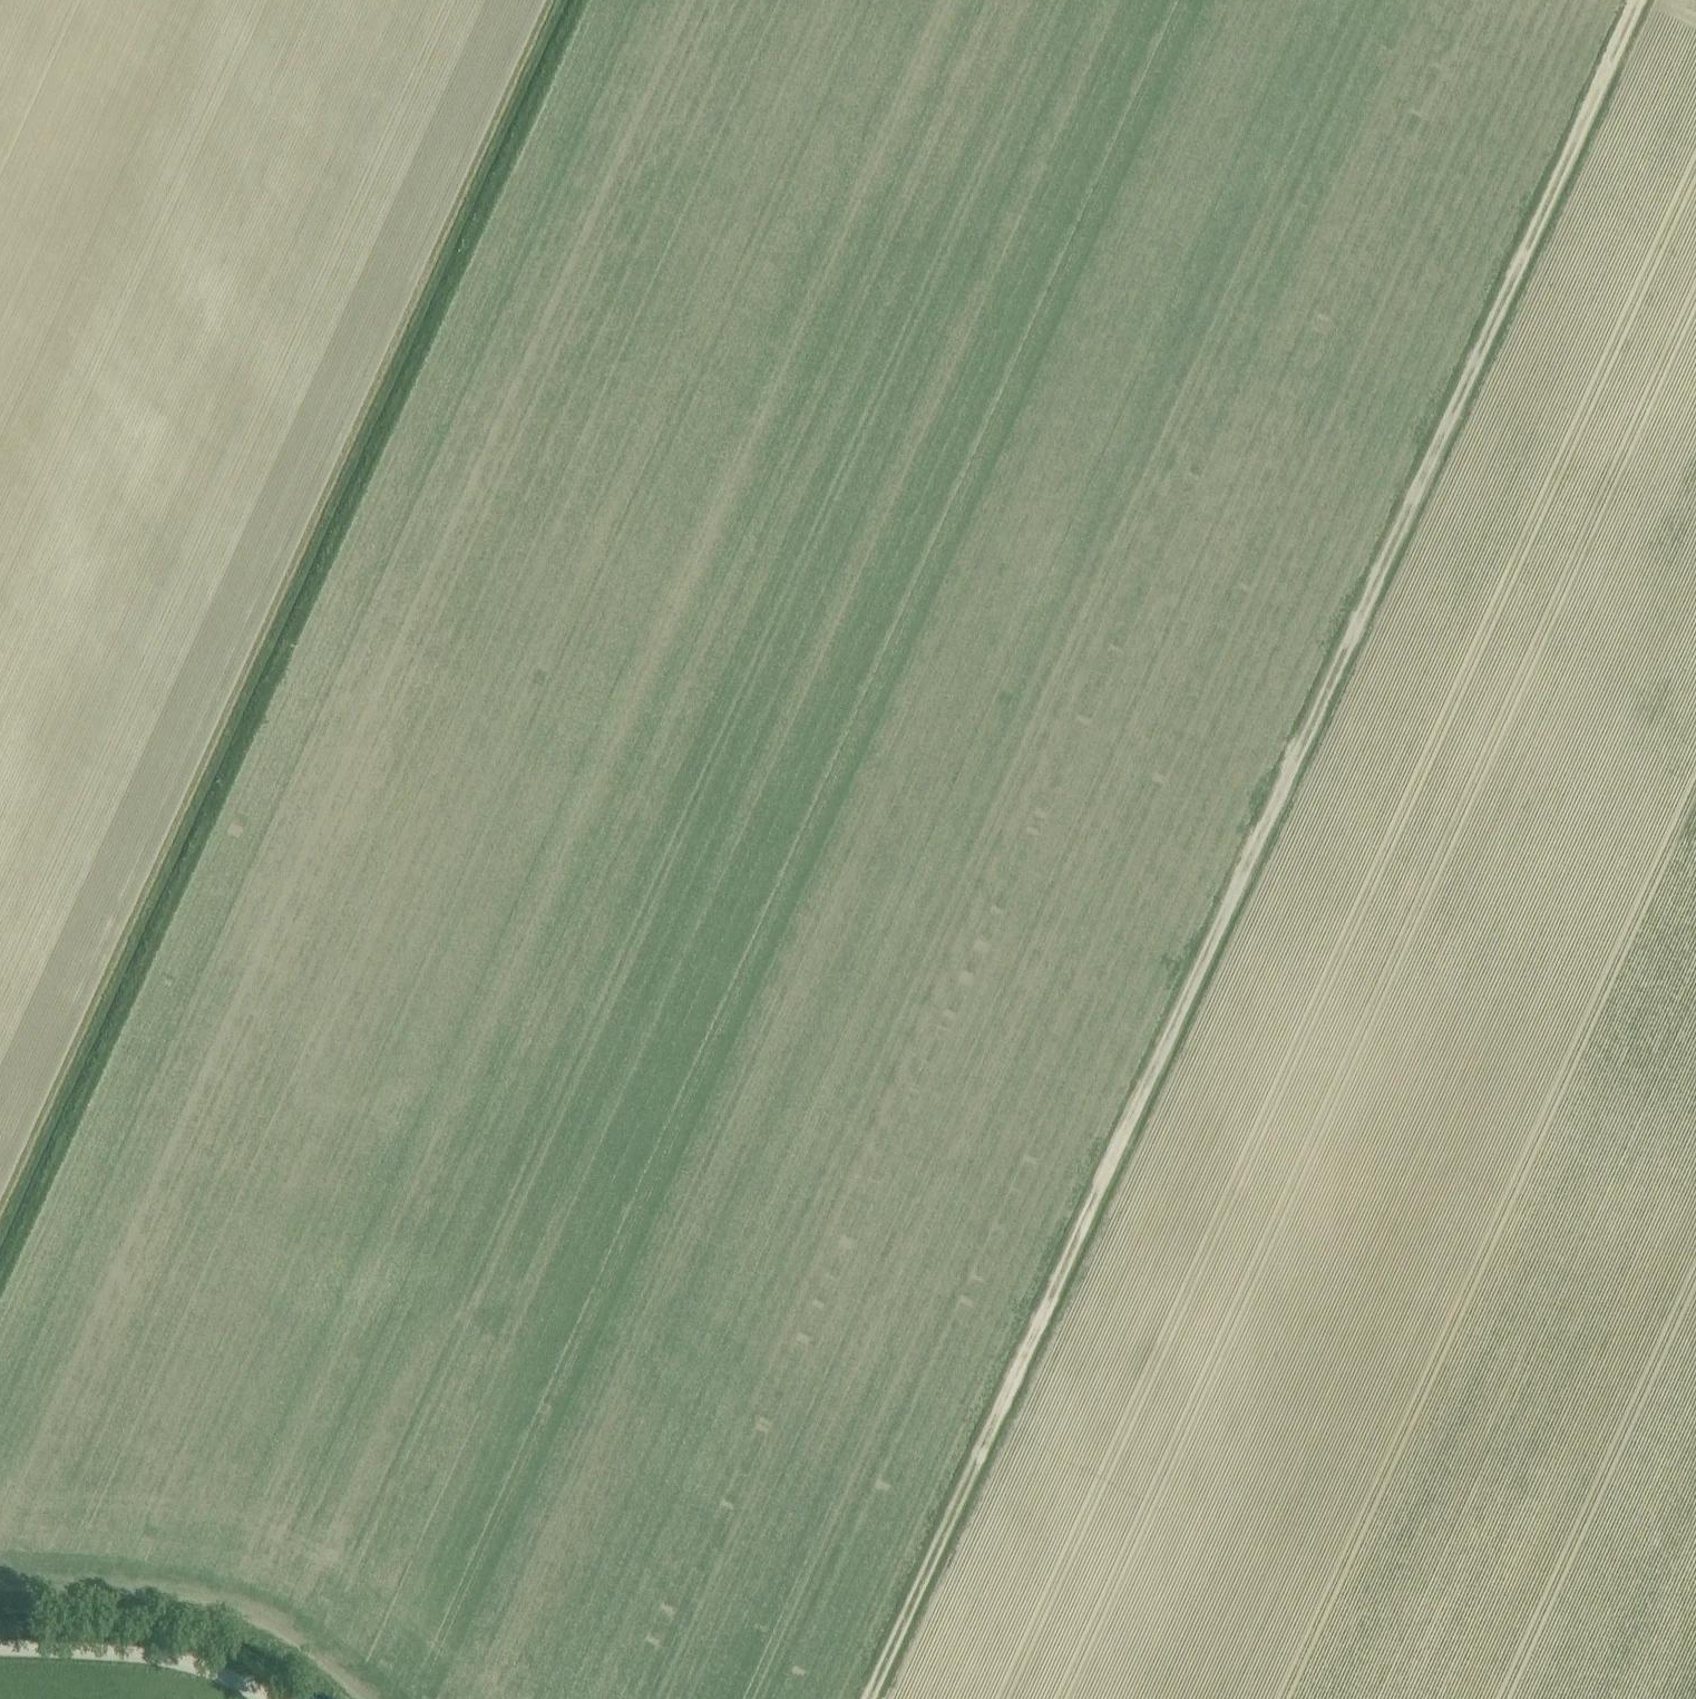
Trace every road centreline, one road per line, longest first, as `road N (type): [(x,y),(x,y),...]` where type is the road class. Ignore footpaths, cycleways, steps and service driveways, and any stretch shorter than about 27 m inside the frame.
road 1 (track): [(867,1698),(1640,0)]
road 2 (unclassified): [(266,1698),(235,1680),(146,1654),(0,1649)]

